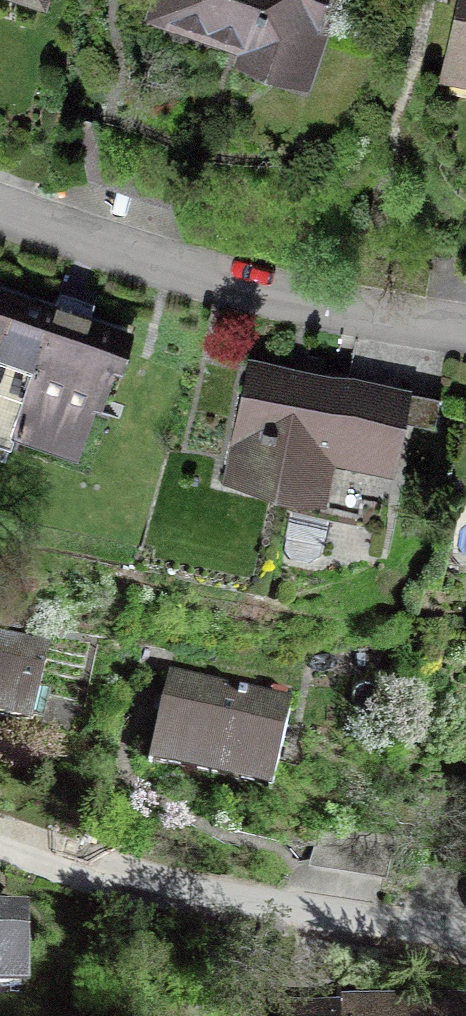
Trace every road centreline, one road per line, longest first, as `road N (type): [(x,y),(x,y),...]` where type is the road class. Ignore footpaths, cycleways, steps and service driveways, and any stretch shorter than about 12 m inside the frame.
road 1 (residential): [(0,218),(259,294),(465,329)]
road 2 (residential): [(465,938),(129,880),(0,838)]

